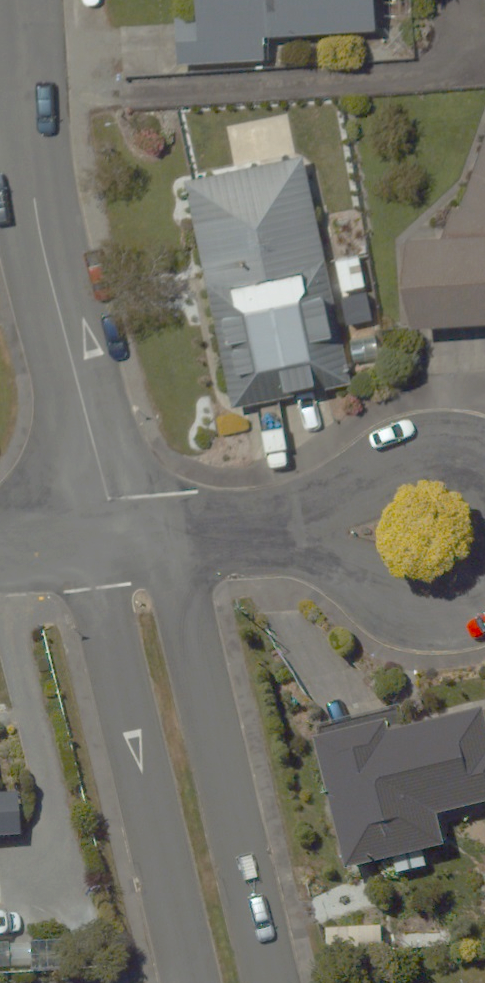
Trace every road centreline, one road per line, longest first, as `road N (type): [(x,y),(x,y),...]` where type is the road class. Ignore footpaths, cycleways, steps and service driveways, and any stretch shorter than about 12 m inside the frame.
road 1 (residential): [(19,0),(41,236),(122,542)]
road 2 (residential): [(172,540),(278,982)]
road 3 (residential): [(194,982),(92,544)]
road 4 (residential): [(288,533),(393,452),(430,440),(484,454)]
road 5 (residential): [(484,597),(446,613),(410,609),(328,557)]

